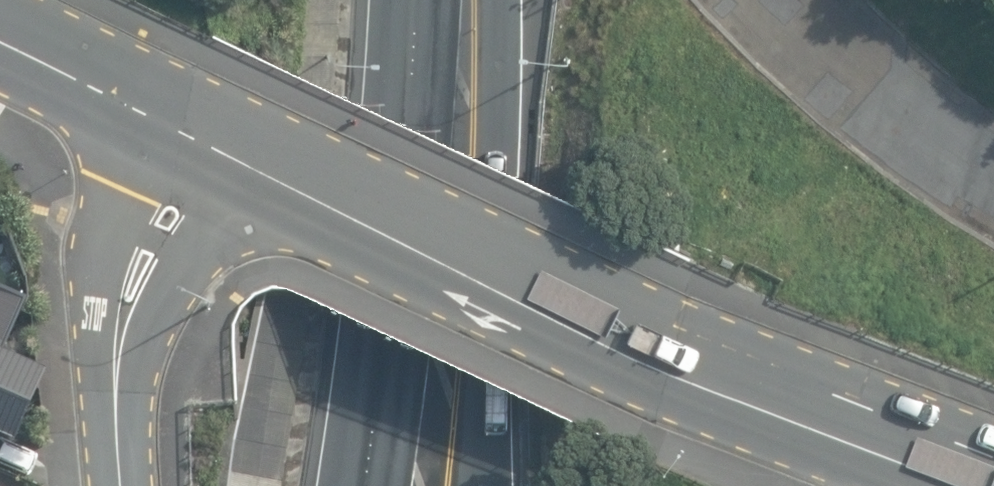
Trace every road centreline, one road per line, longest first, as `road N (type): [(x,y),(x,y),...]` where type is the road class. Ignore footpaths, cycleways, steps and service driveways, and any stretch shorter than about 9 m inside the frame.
road 1 (secondary): [(201,143),(648,365),(960,485)]
road 2 (motorway): [(363,485),(421,0)]
road 3 (motorway): [(511,0),(507,210),(484,485)]
road 4 (residential): [(201,143),(144,265),(120,339),(123,485)]
road 5 (secondary): [(0,44),(201,143)]

